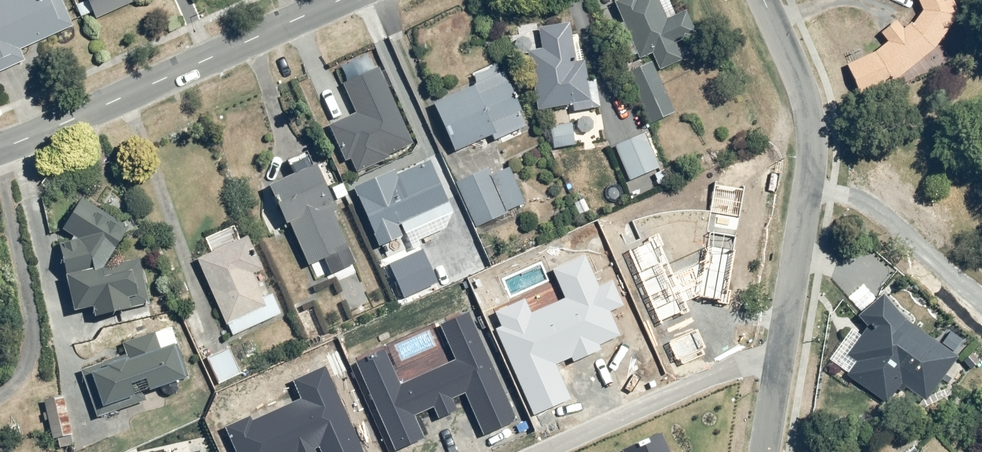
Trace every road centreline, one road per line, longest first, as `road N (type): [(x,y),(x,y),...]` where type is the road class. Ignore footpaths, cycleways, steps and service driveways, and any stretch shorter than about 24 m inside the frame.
road 1 (residential): [(782,357),(814,151),(797,81),(759,0)]
road 2 (tertiary): [(0,109),(285,0)]
road 3 (tertiary): [(257,38),(0,150)]
road 4 (residential): [(782,357),(557,451)]

